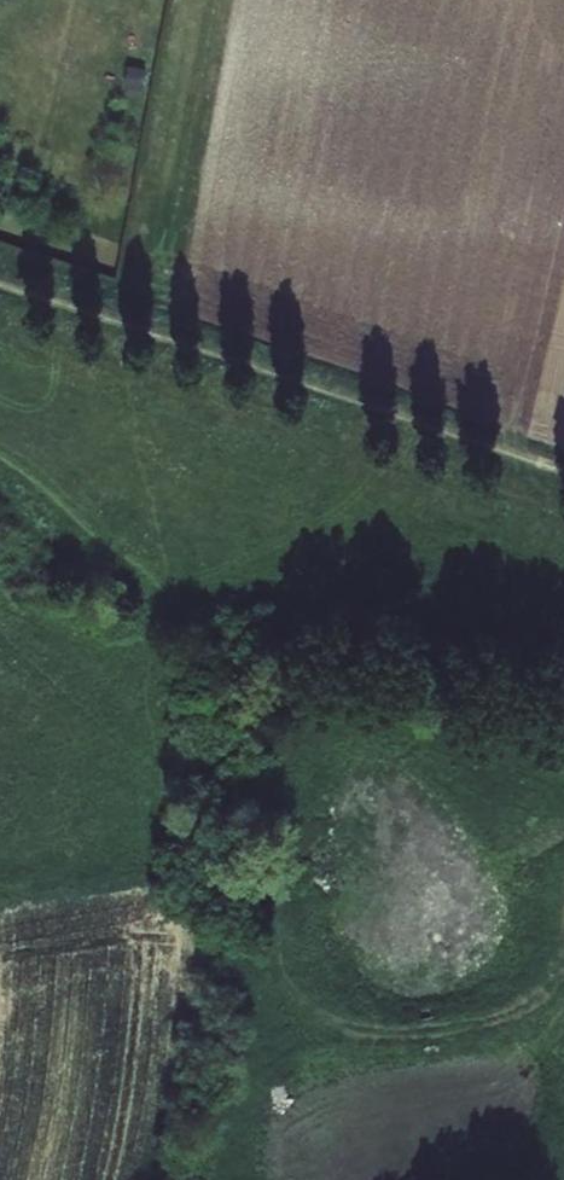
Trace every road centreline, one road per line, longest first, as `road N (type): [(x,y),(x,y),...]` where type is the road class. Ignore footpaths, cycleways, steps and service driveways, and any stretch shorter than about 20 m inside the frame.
road 1 (track): [(563,958),(559,974),(517,1013),(436,1034),(370,1032),(320,1010),(287,988),(282,972)]

